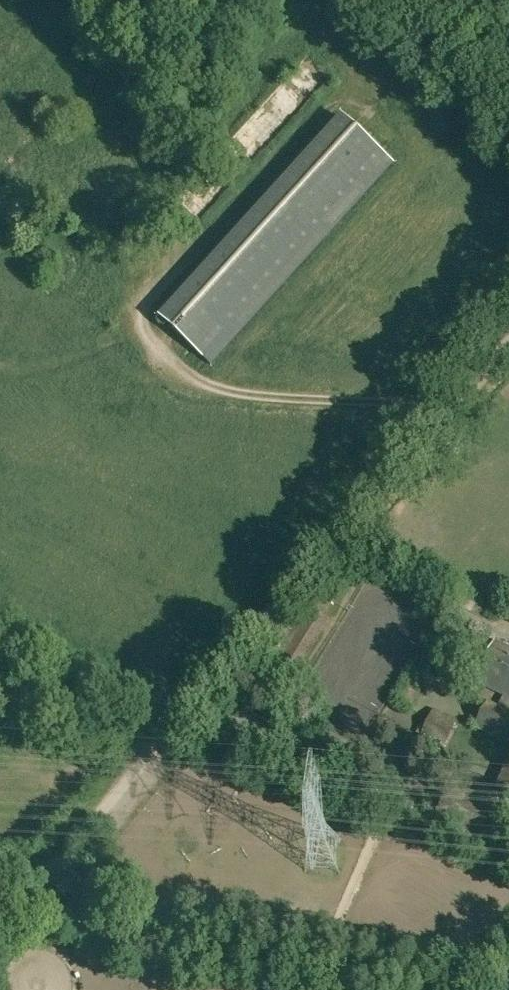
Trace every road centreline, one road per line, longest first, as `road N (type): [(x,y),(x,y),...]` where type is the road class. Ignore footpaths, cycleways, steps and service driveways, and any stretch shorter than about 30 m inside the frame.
road 1 (unclassified): [(40,895),(508,337)]
road 2 (track): [(453,403),(297,399),(196,385),(161,361),(139,321),(142,298),(198,239)]
road 3 (unclassified): [(508,117),(386,0)]

